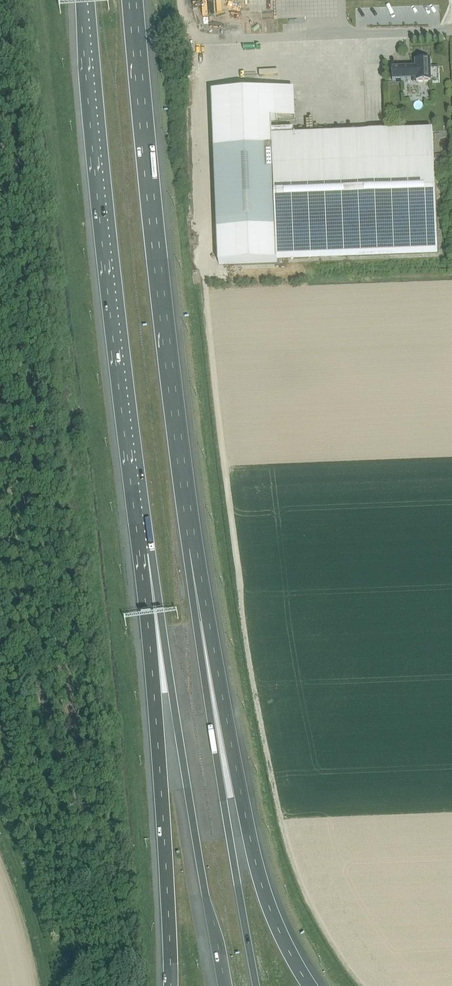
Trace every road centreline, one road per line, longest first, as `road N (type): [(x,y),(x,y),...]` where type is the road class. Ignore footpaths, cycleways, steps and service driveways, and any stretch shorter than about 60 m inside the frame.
road 1 (motorway): [(87,0),(147,554)]
road 2 (motorway): [(196,548),(136,0)]
road 3 (motorway): [(309,985),(256,867),(196,548)]
road 4 (motorway): [(255,985),(196,622),(196,548)]
road 5 (motorway): [(147,554),(171,985)]
road 6 (motorway): [(147,554),(201,870)]
road 7 (unclassified): [(186,38),(451,30)]

